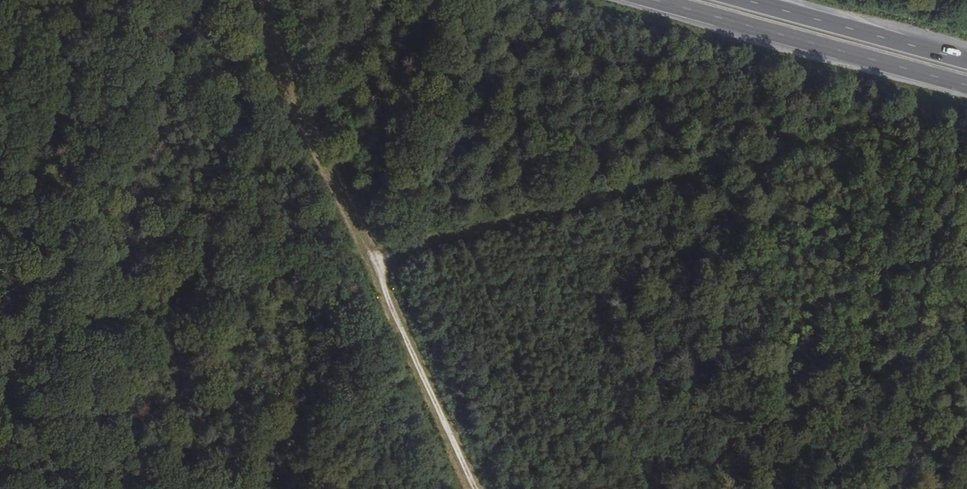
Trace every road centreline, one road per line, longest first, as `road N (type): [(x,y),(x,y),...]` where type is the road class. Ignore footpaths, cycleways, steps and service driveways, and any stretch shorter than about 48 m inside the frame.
road 1 (trunk): [(649,0),(966,86)]
road 2 (track): [(373,252),(297,107),(262,0)]
road 3 (track): [(477,488),(373,252)]
road 4 (trunk): [(966,61),(744,0)]

